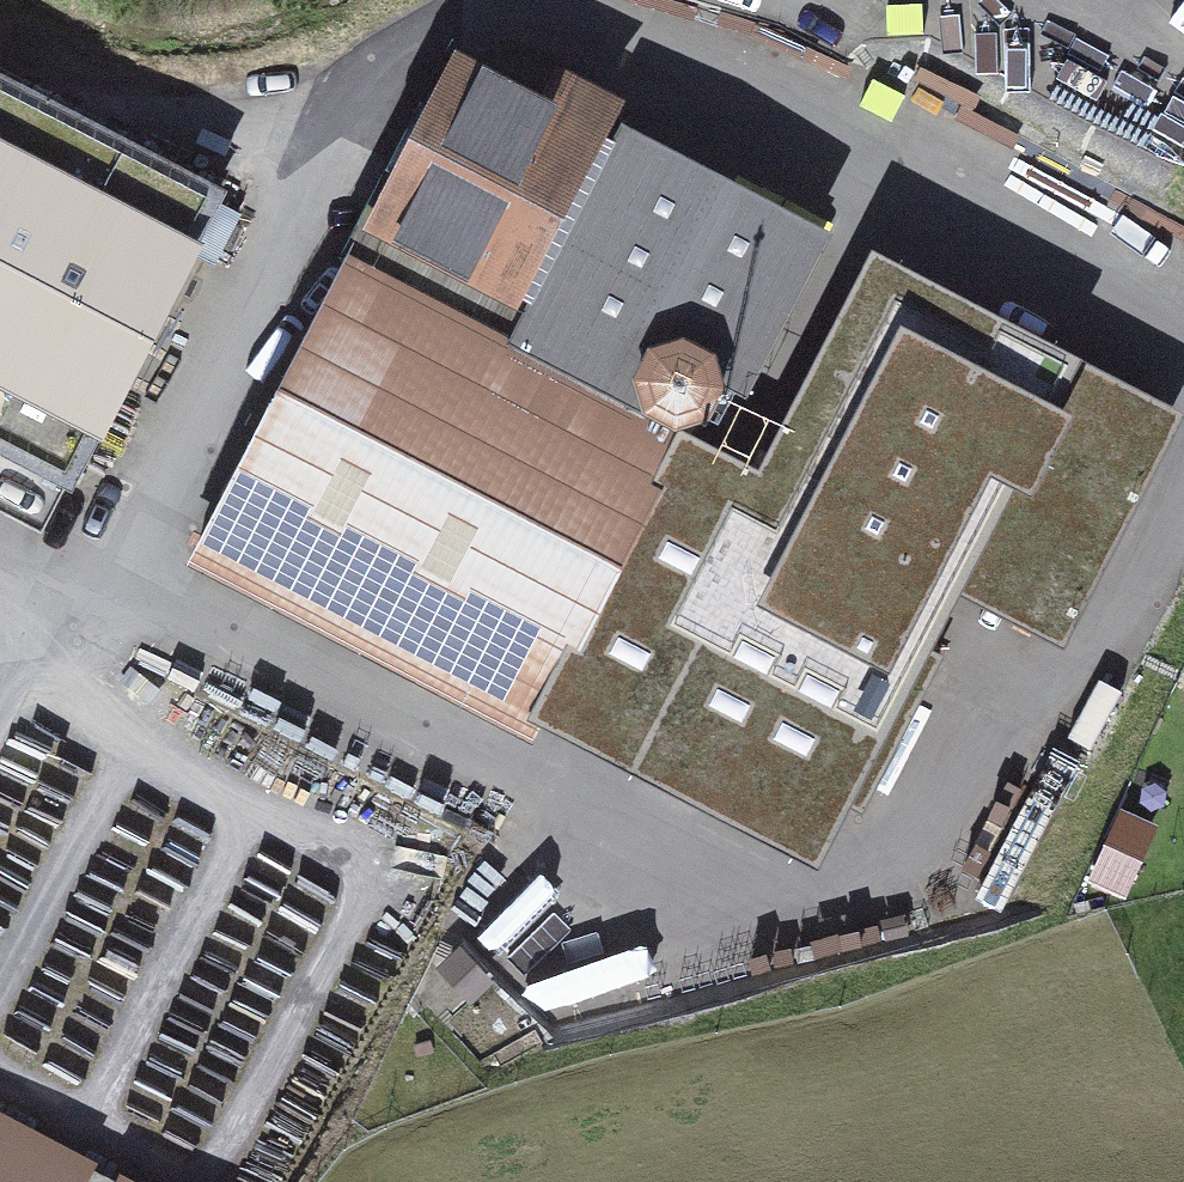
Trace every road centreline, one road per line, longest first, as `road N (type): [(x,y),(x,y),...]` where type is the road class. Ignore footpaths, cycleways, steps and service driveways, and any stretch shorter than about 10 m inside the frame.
road 1 (unclassified): [(81,587),(145,525),(338,92),(491,3),(751,77),(1183,333)]
road 2 (unclassified): [(1183,449),(955,835),(853,897),(707,901),(544,818)]
road 3 (unclassified): [(544,818),(81,587)]
road 4 (unclassified): [(0,684),(23,643),(81,587)]

